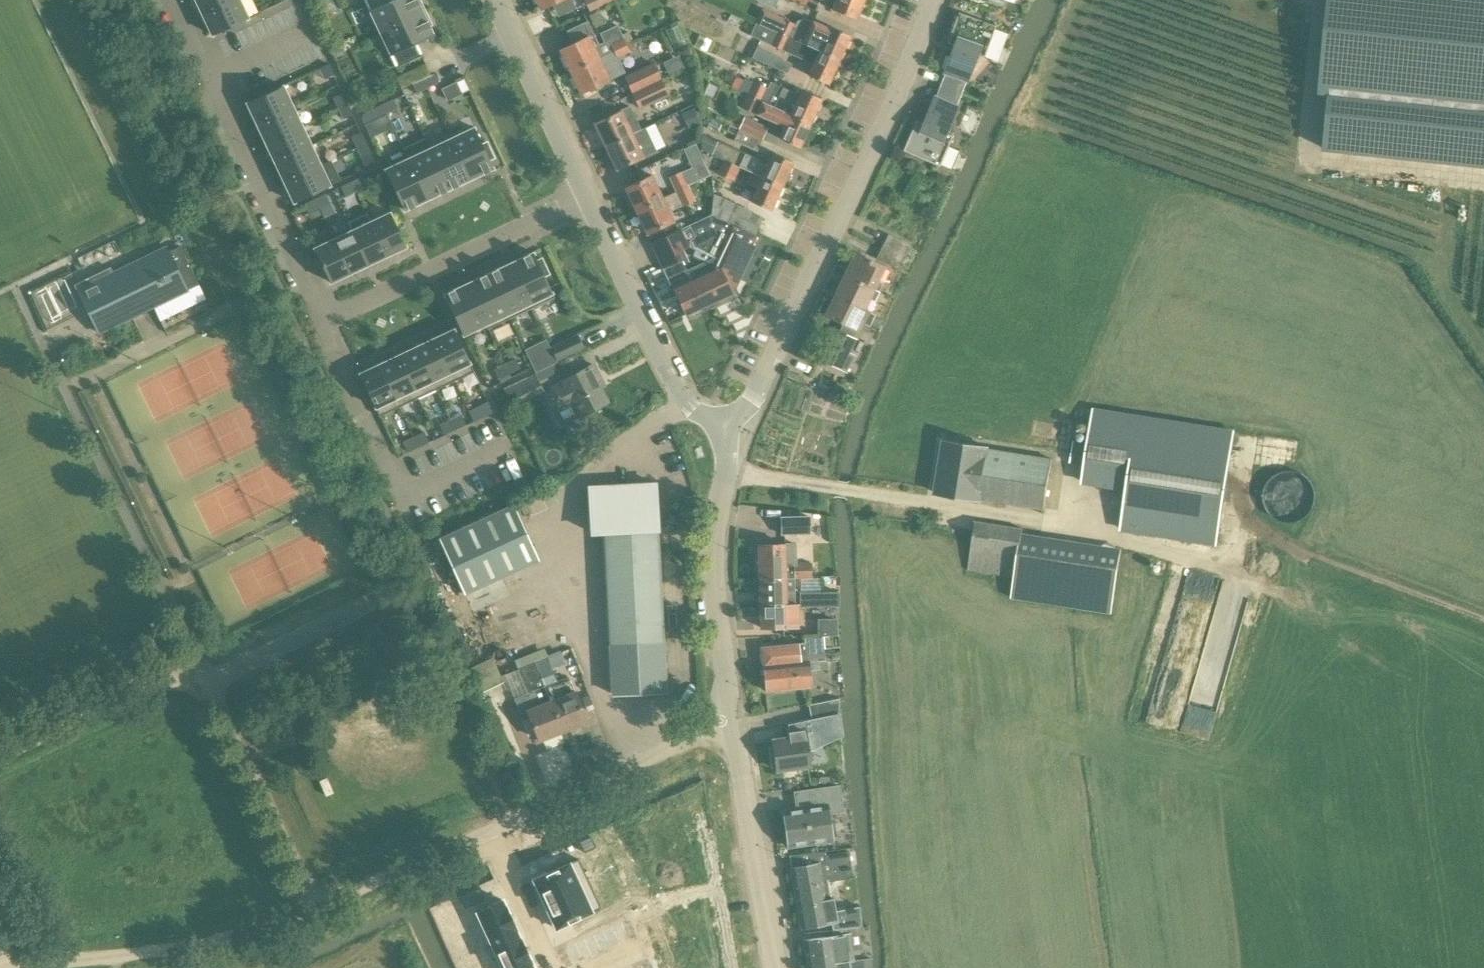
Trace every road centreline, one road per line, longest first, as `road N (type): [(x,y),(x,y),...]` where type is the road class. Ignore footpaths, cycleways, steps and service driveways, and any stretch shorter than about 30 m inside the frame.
road 1 (unclassified): [(35,967),(241,932),(486,832)]
road 2 (tertiary): [(728,424),(756,392),(888,116),(932,0)]
road 3 (residential): [(320,321),(401,496),(507,446)]
road 4 (tertiary): [(727,721),(715,554),(728,424)]
road 5 (tertiary): [(728,424),(683,400),(589,198)]
road 6 (residential): [(207,77),(320,321)]
road 7 (residential): [(320,321),(562,210)]
road 8 (unclassified): [(486,832),(727,721)]
road 9 (tertiary): [(776,967),(727,721)]
road 10 (tertiary): [(589,198),(494,0)]
road 11 (residential): [(486,832),(551,967)]

